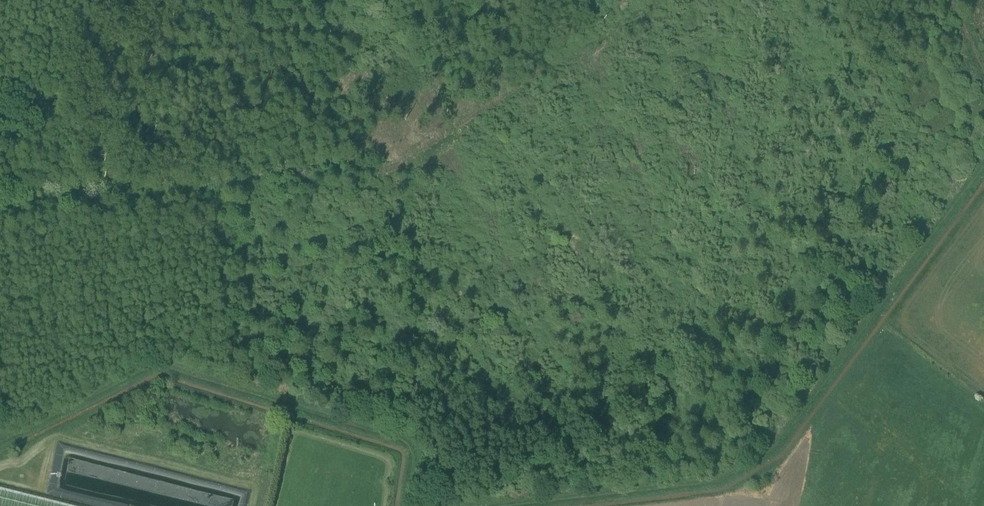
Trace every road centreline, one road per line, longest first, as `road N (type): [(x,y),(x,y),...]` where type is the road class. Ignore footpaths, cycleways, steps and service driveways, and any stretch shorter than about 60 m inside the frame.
road 1 (track): [(505,505),(727,479),(764,456),(983,164)]
road 2 (track): [(0,440),(147,366),(166,365),(414,441),(424,460),(417,505)]

